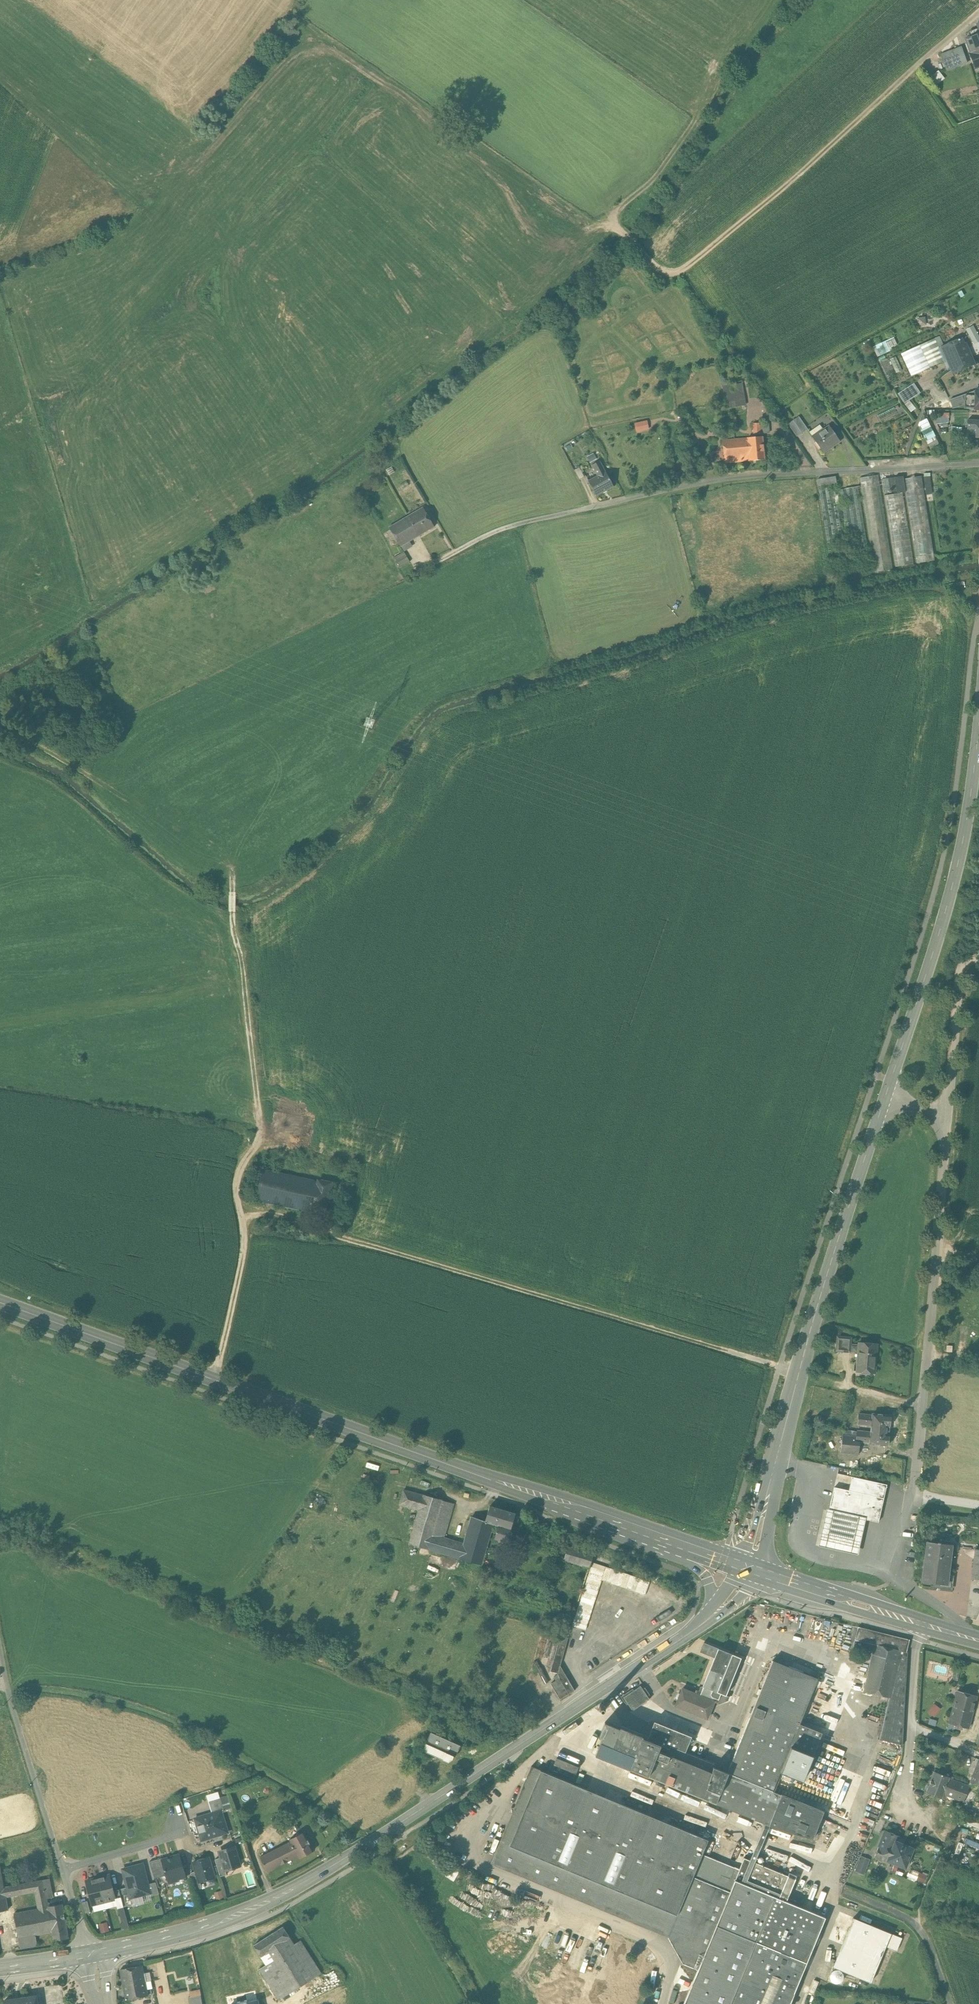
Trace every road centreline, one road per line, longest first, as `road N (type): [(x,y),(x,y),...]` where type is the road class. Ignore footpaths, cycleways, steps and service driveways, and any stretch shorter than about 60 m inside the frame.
road 1 (track): [(215,1379),(250,1231),(236,1177),(261,1137),(231,879),(193,867),(83,773),(0,727)]
road 2 (primary): [(0,1301),(688,1548)]
road 3 (secondary): [(708,1617),(263,1904),(93,1953)]
road 4 (residential): [(458,551),(506,527),(722,478),(978,464)]
road 5 (tertiary): [(748,1567),(818,1302),(886,1096)]
road 6 (tertiary): [(886,1096),(950,896),(978,725)]
road 7 (unclassified): [(915,1494),(950,1120)]
road 8 (unclassified): [(93,1953),(0,1653)]
road 9 (primary): [(748,1567),(917,1622)]
road 10 (unclassified): [(950,1120),(961,964)]
road 11 (unclassified): [(854,1894),(916,1925),(951,2003)]

